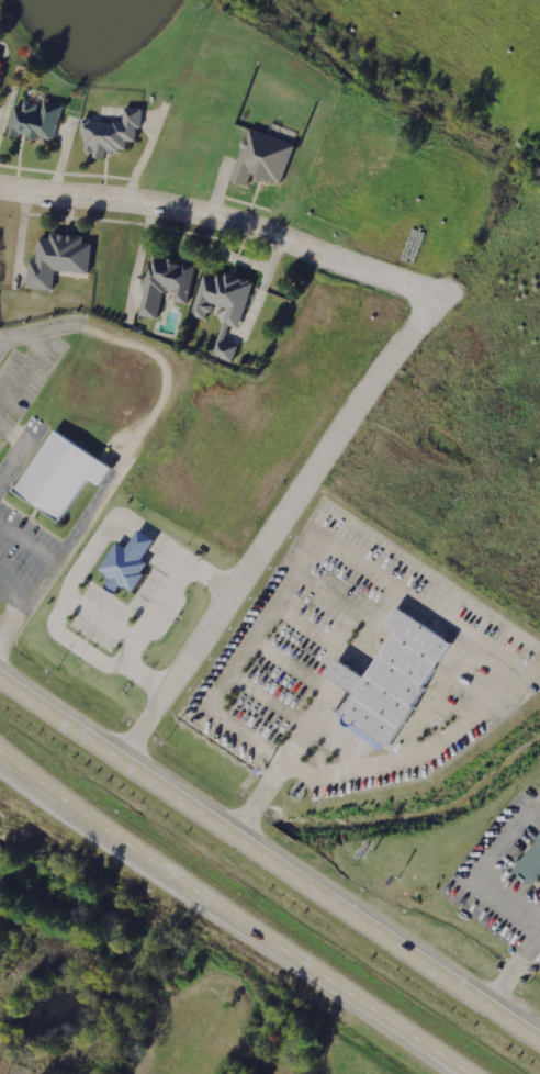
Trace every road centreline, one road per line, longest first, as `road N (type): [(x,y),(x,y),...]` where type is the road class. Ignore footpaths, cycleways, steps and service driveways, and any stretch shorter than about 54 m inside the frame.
road 1 (trunk): [(539,1035),(0,681)]
road 2 (trunk): [(0,752),(467,1073)]
road 3 (residential): [(117,759),(393,351),(442,297)]
road 4 (residential): [(0,188),(157,206),(311,246),(442,297)]

